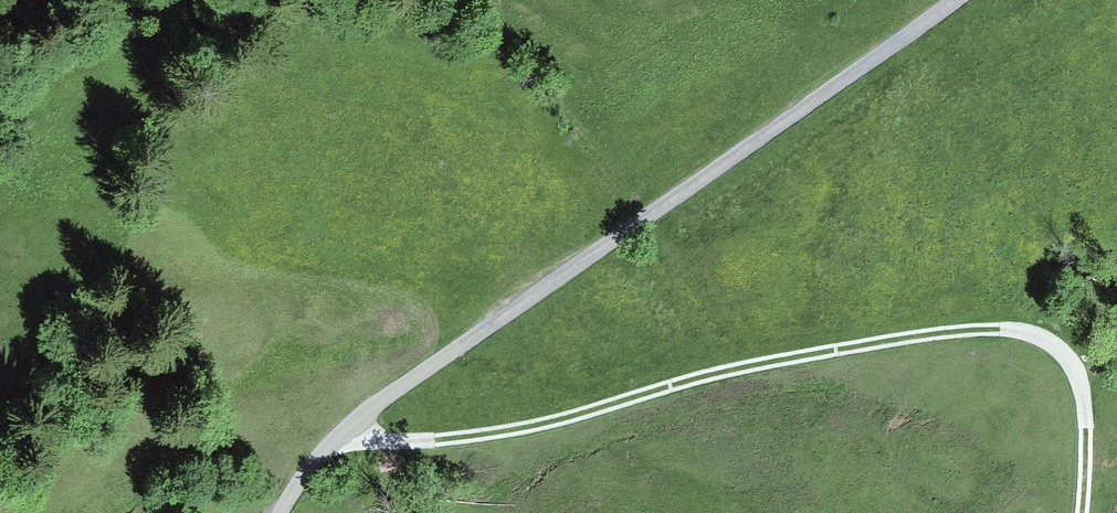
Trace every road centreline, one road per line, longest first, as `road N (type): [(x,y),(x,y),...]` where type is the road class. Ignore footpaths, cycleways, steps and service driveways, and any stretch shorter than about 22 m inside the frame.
road 1 (track): [(335,439),(500,432),(781,360),(1001,329),(1044,339),(1071,366),(1084,405),(1082,512)]
road 2 (unclassified): [(281,512),(315,459),(358,419),(955,0)]

